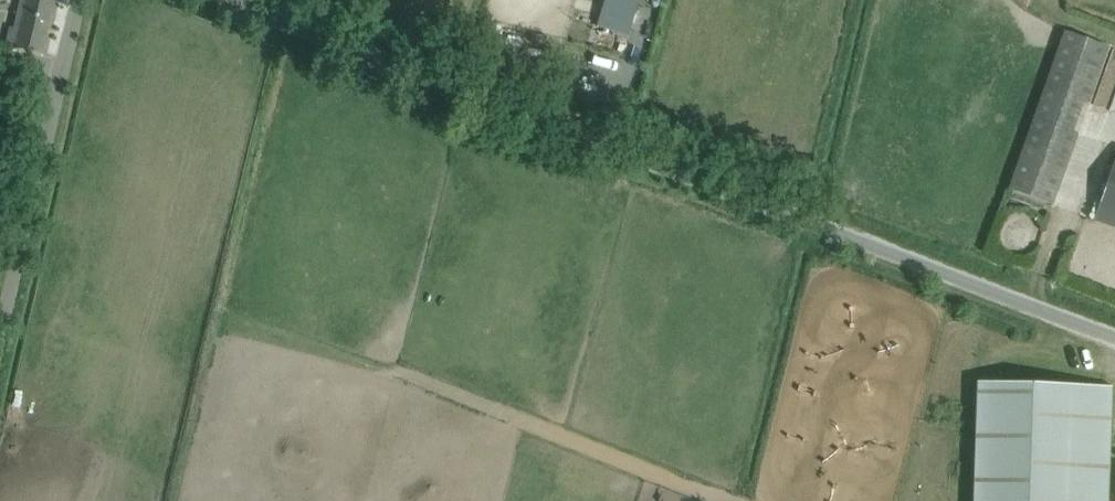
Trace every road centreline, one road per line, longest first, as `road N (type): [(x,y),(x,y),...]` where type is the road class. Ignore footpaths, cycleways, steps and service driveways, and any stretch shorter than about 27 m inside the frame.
road 1 (unclassified): [(1114,326),(248,0)]
road 2 (unclassified): [(0,309),(71,0)]

